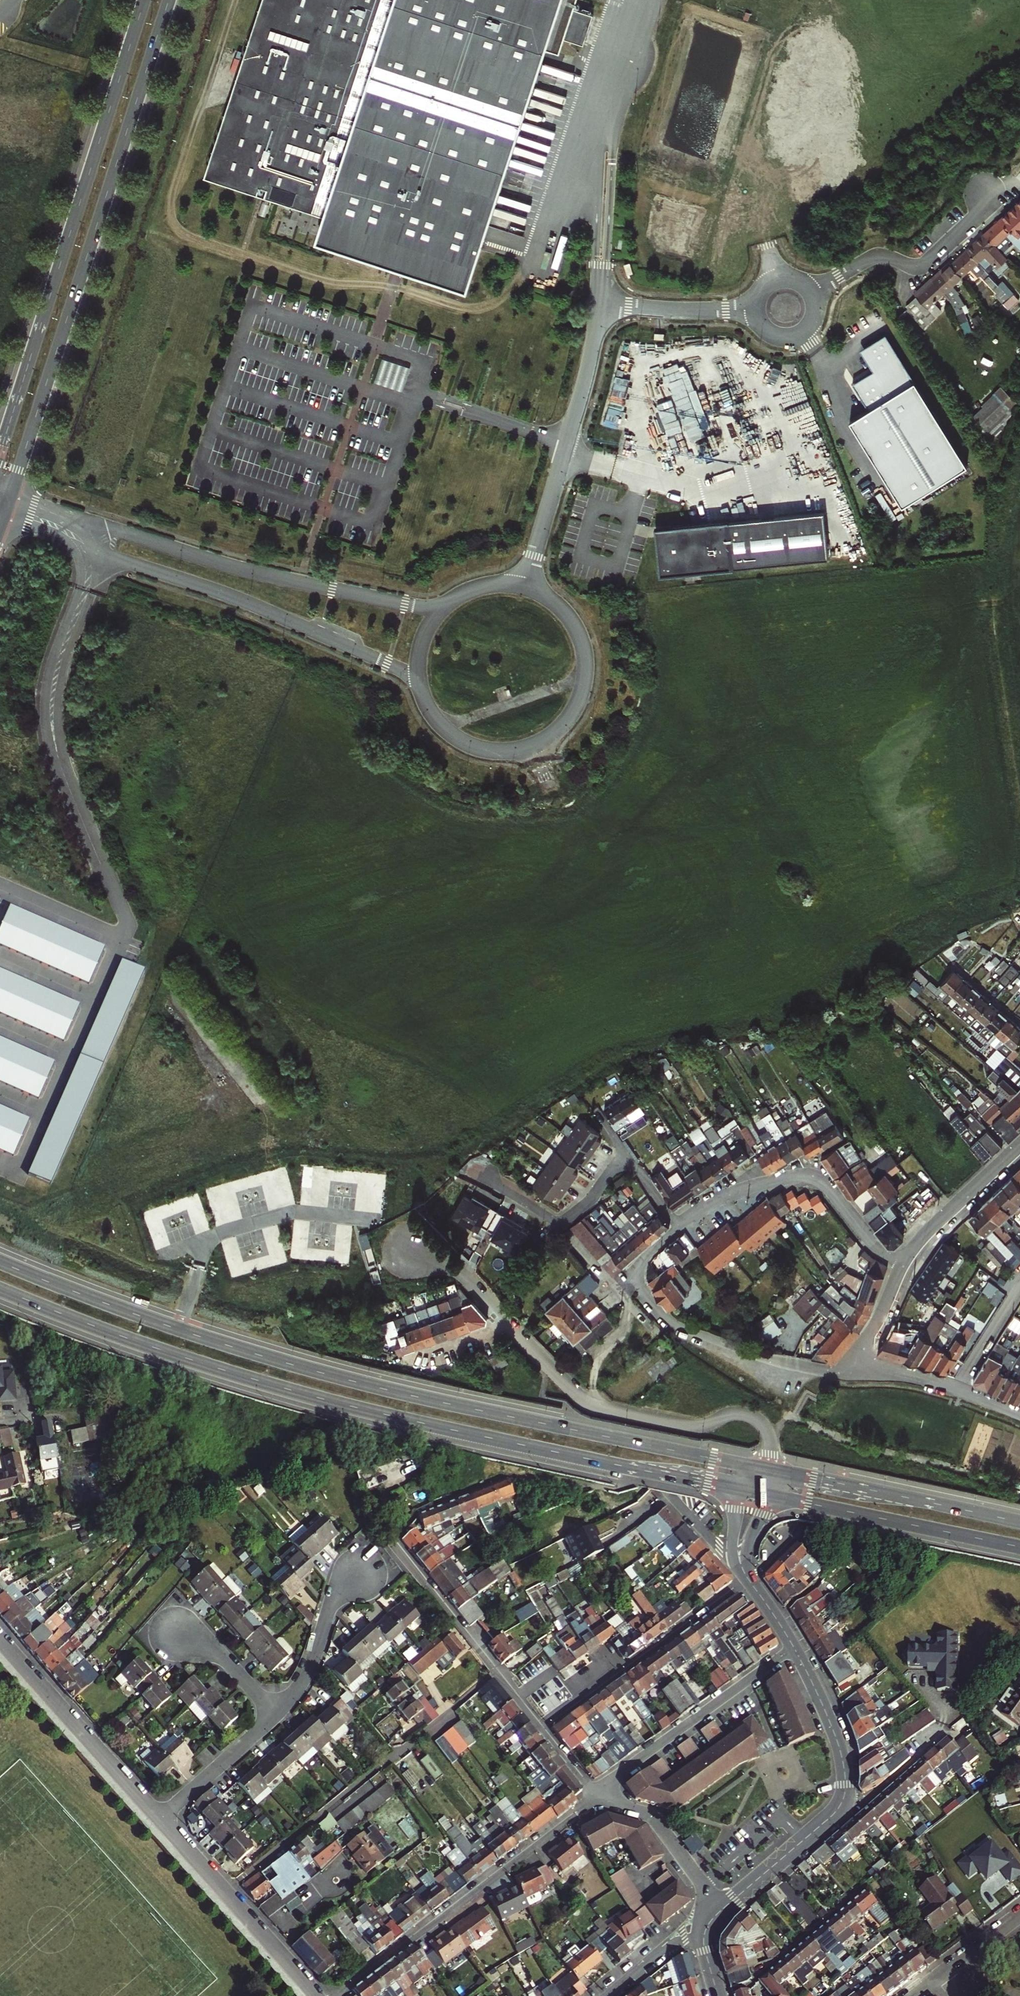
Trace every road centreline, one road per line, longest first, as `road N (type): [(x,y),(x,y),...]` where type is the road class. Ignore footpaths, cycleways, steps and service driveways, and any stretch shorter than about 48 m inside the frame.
road 1 (primary): [(746,1465),(339,1377),(182,1330),(0,1262)]
road 2 (primary): [(0,1290),(306,1394),(740,1492)]
road 3 (primary): [(11,500),(170,0)]
road 4 (primary): [(144,0),(0,452)]
road 5 (residential): [(753,310),(601,302),(524,586)]
road 6 (residential): [(455,598),(421,606),(381,600),(69,519)]
road 7 (residential): [(419,687),(437,723),(471,747),(512,753),(561,730),(586,682),(583,641),(560,606),(524,586)]
road 8 (residential): [(98,550),(243,600),(386,663),(419,687)]
road 9 (residential): [(497,1671),(227,1891)]
road 10 (residential): [(506,1322),(591,1405),(695,1427),(732,1414),(756,1418),(769,1435),(767,1469)]
road 11 (residential): [(336,1995),(596,1794)]
road 12 (residential): [(76,803),(150,963),(242,1077)]
road 13 (residential): [(852,1359),(837,1371),(781,1363),(671,1321),(637,1274),(679,1226)]
road 14 (residential): [(57,533),(74,549),(81,575),(45,709),(76,803)]
road 15 (residential): [(679,1226),(722,1197),(810,1176),(825,1183),(876,1248),(903,1263)]
road 16 (residential): [(76,803),(61,741),(61,691),(97,580),(98,550)]
road 17 (primary): [(766,1496),(1019,1547)]
road 18 (residential): [(749,1579),(543,1727)]
road 19 (primary): [(1019,1521),(771,1470)]
road 20 (residential): [(793,1646),(596,1794)]
road 21 (residential): [(161,1818),(0,1638)]
road 22 (residential): [(812,291),(879,255),(927,264),(980,211),(987,193)]
road 23 (residential): [(629,1158),(563,1220),(481,1178)]
road 24 (residential): [(596,1794),(653,1816),(722,1910)]
road 25 (residential): [(364,1572),(335,1600),(303,1681),(276,1717)]
road 26 (residential): [(393,1542),(497,1671)]
road 27 (residential): [(793,1646),(839,1745),(843,1801)]
road 28 (residential): [(1019,1146),(903,1263)]
road 29 (residential): [(843,1801),(722,1910)]
road 30 (residential): [(276,1717),(161,1818)]
road 31 (residential): [(843,1801),(867,1799),(958,1720)]
road 32 (residential): [(317,1995),(227,1891)]
road 33 (residential): [(276,1717),(221,1654),(173,1632)]
road 34 (residential): [(913,1995),(1019,1915)]
road 35 (residential): [(406,1248),(457,1271),(506,1322)]
road 36 (residential): [(957,1390),(1019,1286)]

